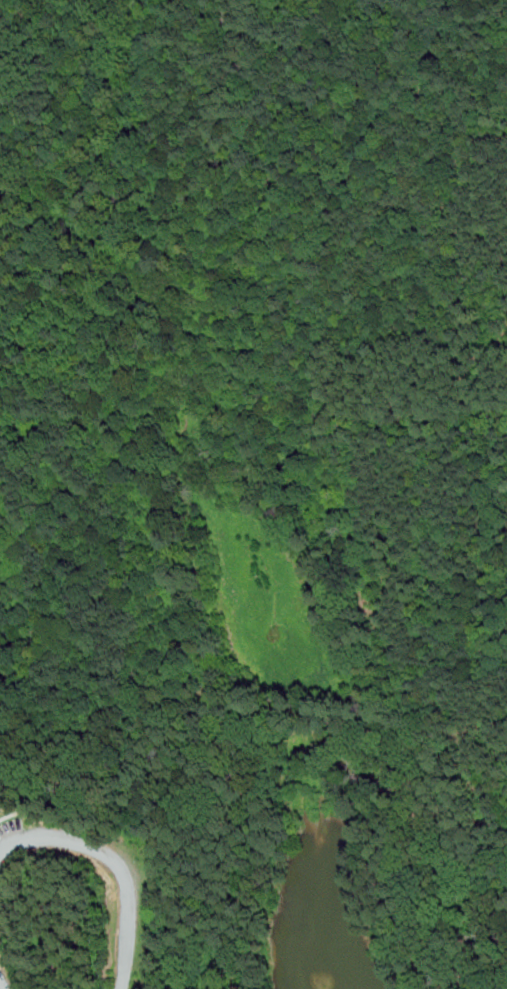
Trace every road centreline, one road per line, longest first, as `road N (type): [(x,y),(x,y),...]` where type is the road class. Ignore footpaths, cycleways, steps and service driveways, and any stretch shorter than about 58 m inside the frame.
road 1 (residential): [(496,27),(505,97),(503,340),(430,532),(417,600),(423,651),(447,721),(502,847)]
road 2 (residential): [(506,25),(203,0)]

